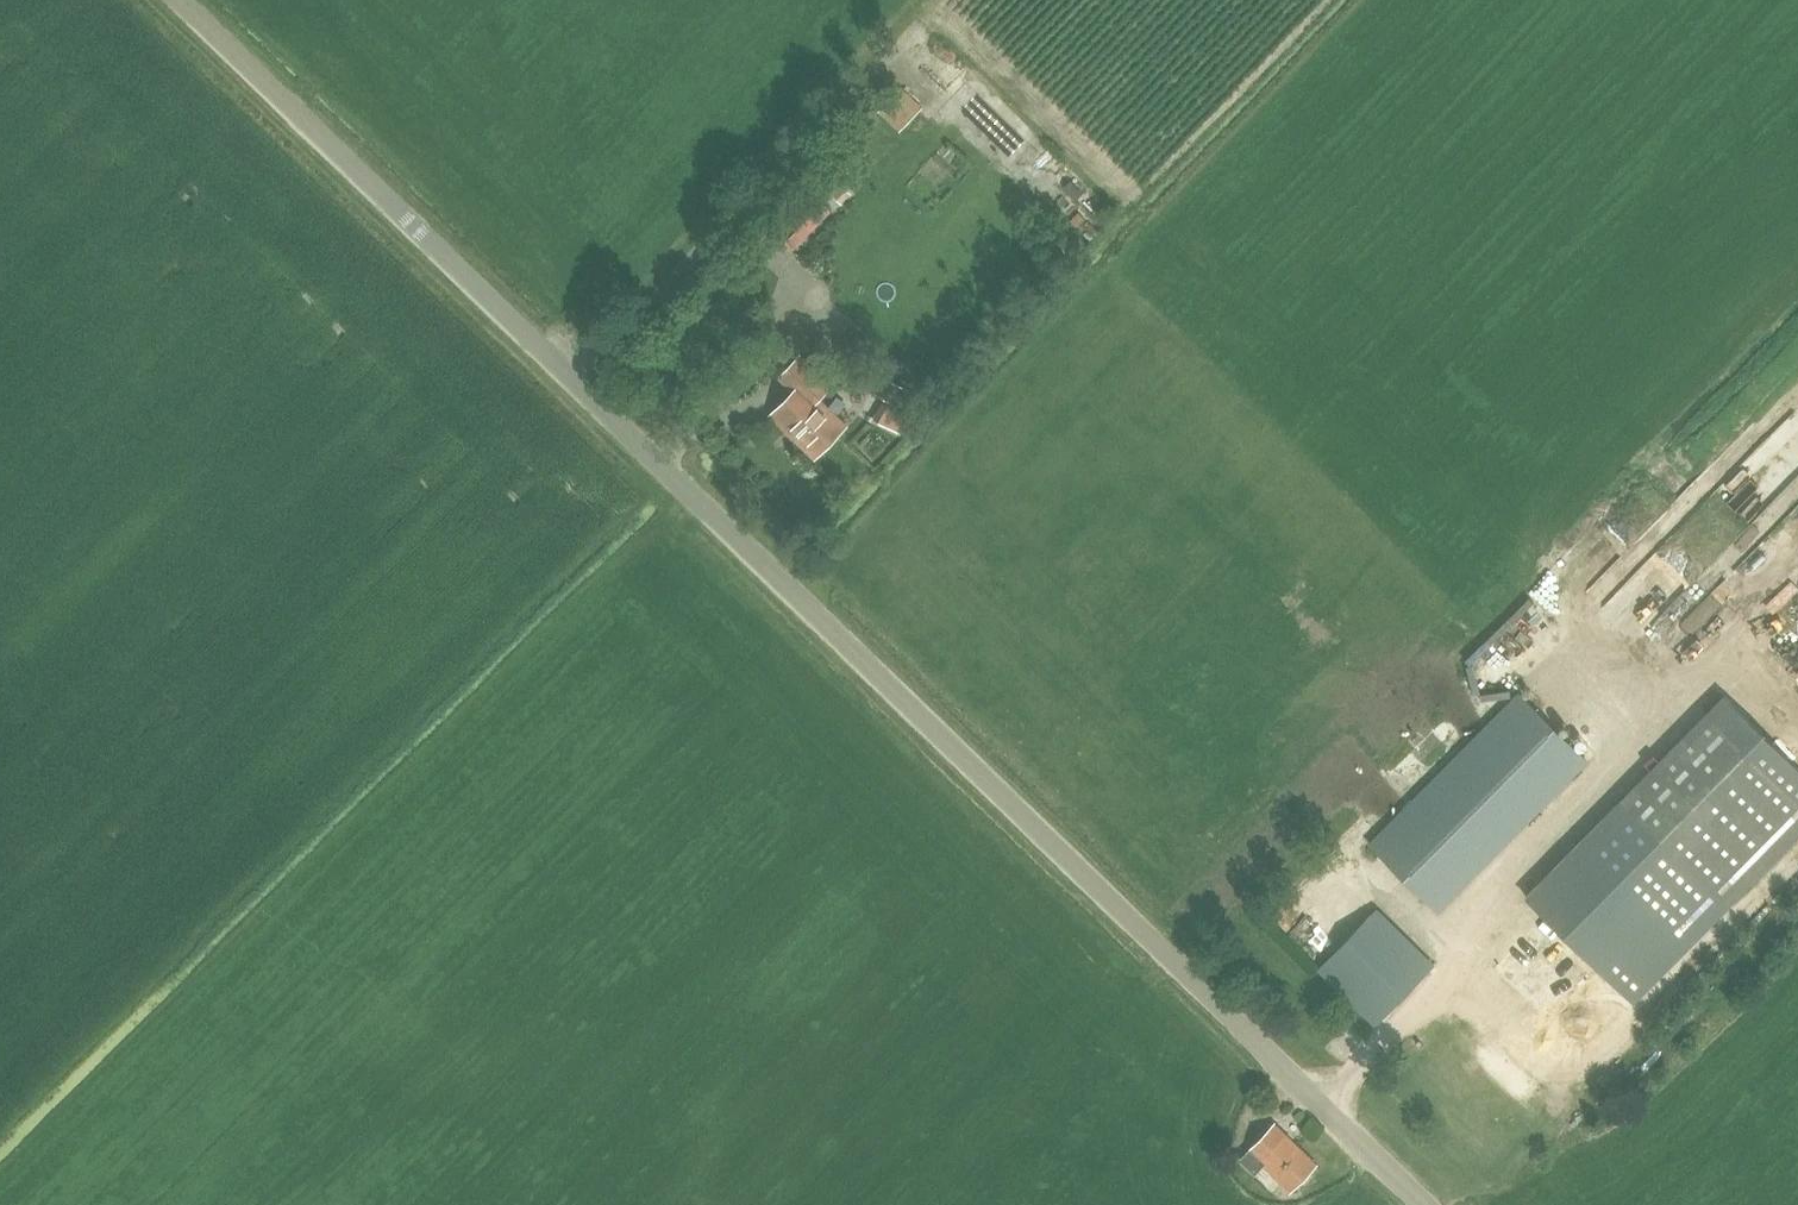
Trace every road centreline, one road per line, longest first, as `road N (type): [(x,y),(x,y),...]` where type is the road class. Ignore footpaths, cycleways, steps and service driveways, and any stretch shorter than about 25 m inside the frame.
road 1 (unclassified): [(1435,1204),(180,0)]

